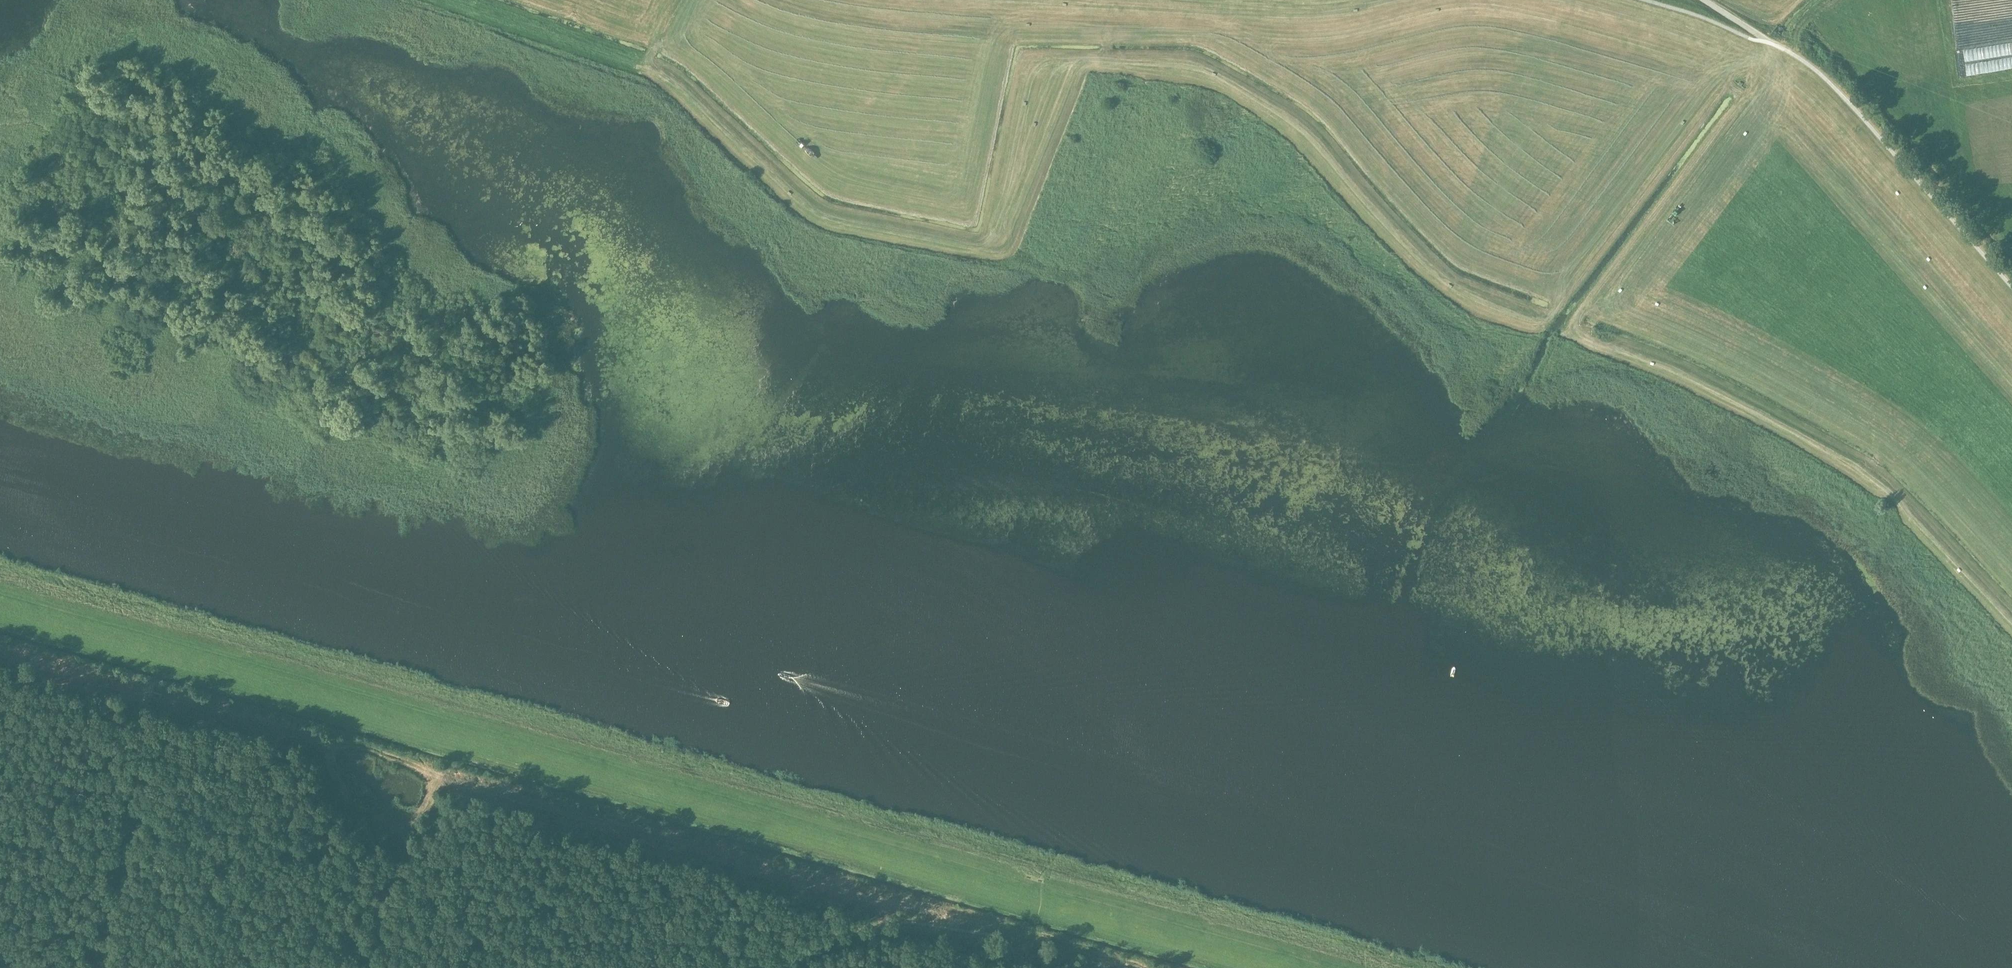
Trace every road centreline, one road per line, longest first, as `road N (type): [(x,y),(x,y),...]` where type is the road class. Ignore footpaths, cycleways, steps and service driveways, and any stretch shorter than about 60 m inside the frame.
road 1 (track): [(1340,967),(0,591)]
road 2 (track): [(97,967),(148,759)]

